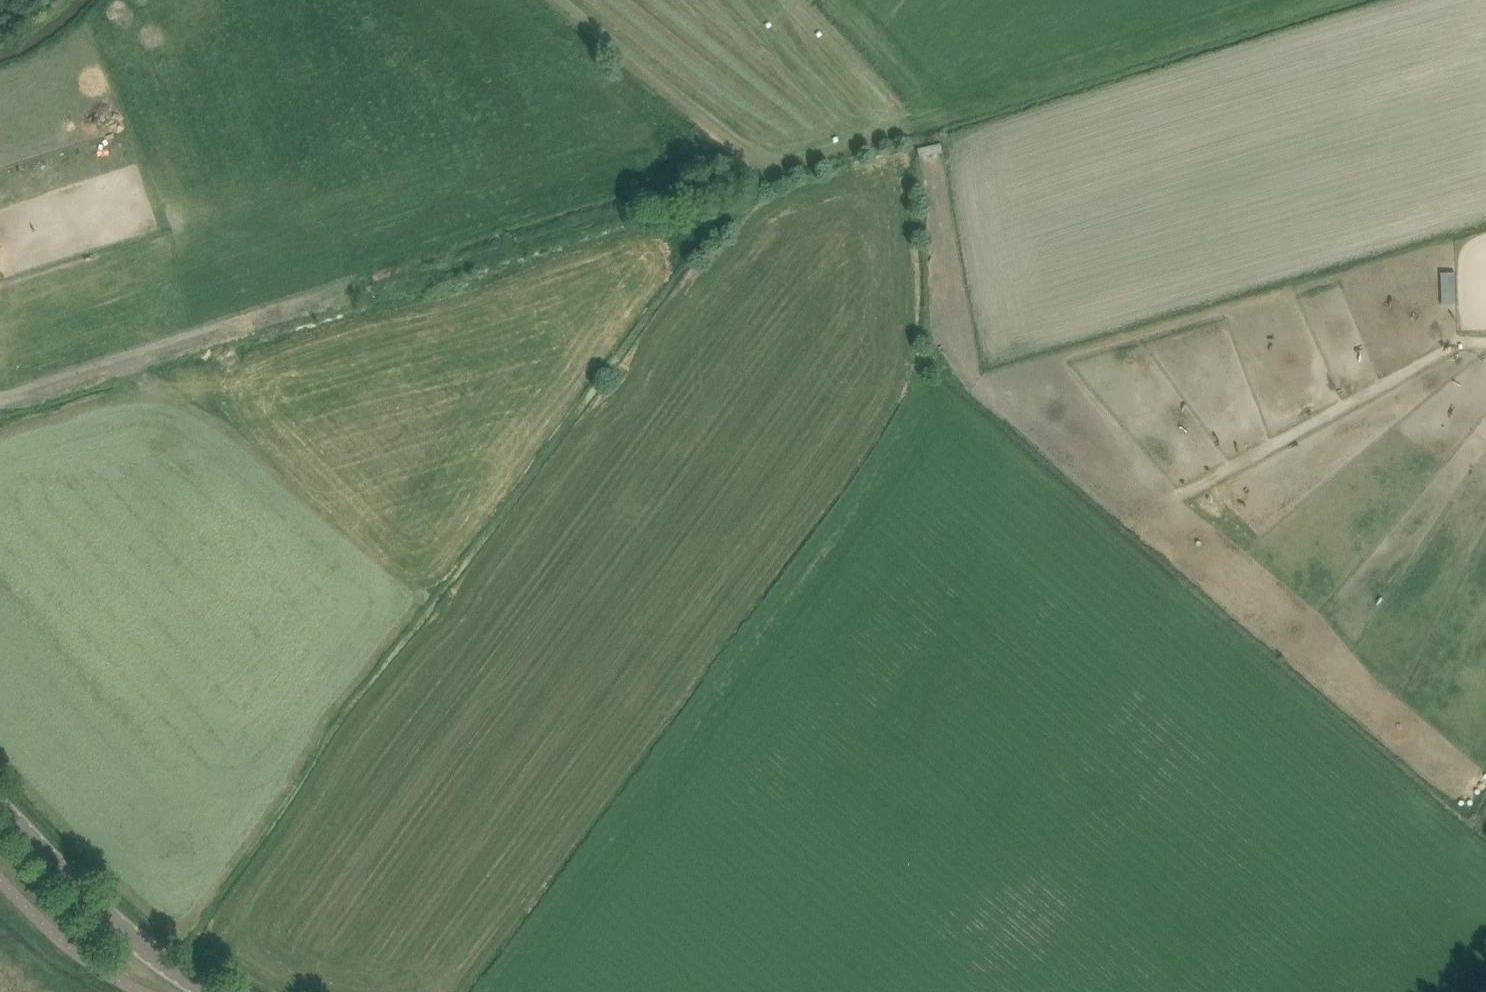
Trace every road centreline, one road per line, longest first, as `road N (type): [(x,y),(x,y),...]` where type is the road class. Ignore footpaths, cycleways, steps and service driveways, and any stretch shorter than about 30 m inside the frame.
road 1 (tertiary): [(215,991),(101,911),(0,806)]

